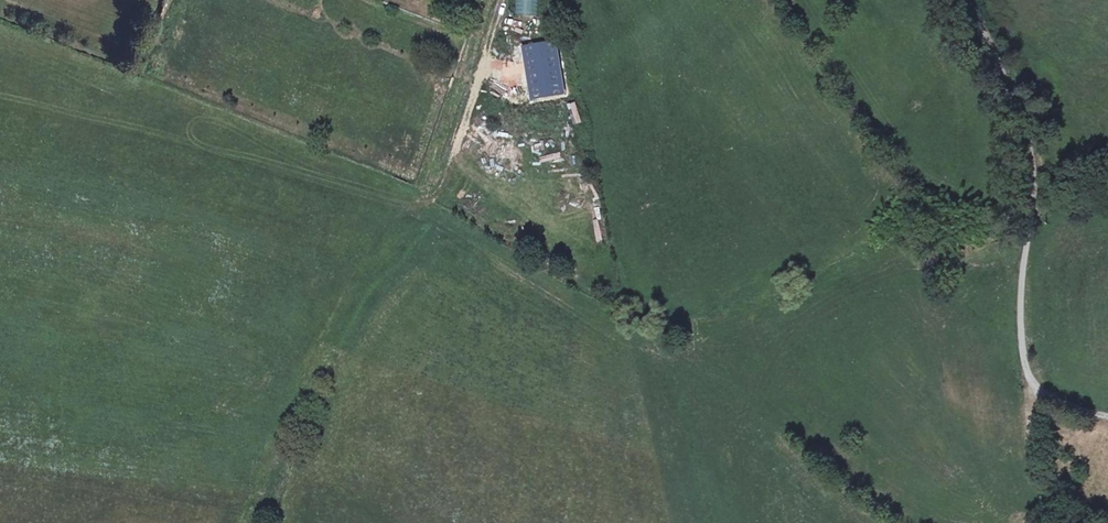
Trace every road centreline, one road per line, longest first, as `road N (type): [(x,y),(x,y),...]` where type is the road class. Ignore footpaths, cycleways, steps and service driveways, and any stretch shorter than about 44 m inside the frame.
road 1 (unclassified): [(977,0),(1034,139),(1036,218),(1022,291),(1032,385),(1107,414)]
road 2 (track): [(487,0),(424,190)]

